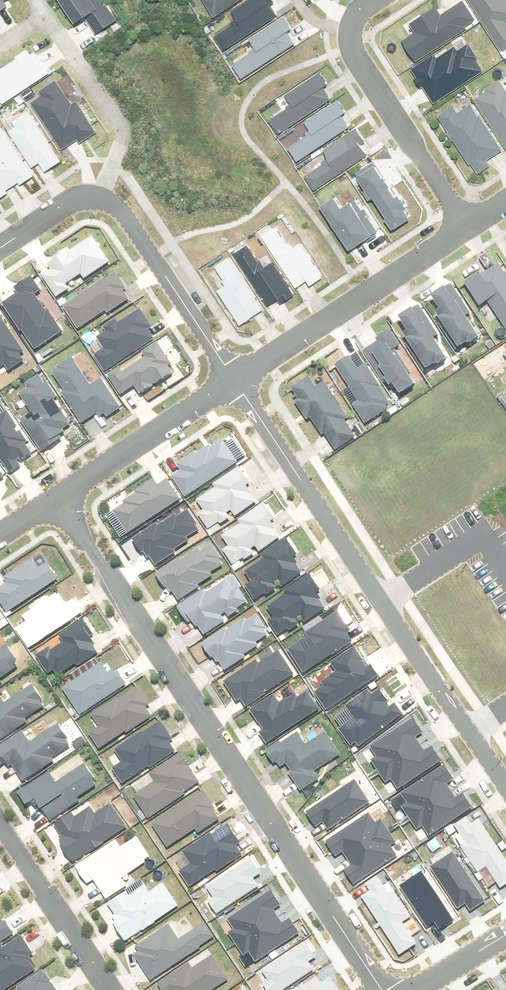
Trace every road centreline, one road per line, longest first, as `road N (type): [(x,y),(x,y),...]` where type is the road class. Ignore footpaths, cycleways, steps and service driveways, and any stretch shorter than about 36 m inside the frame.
road 1 (residential): [(382,989),(60,499)]
road 2 (residential): [(236,381),(505,787)]
road 3 (residential): [(236,381),(466,229)]
road 4 (residential): [(466,229),(354,54),(354,26),(377,0)]
road 5 (residential): [(103,199),(119,207),(236,381)]
road 6 (residential): [(60,499),(236,381)]
road 7 (residential): [(103,199),(113,160),(112,117),(42,15)]
road 8 (residential): [(0,824),(110,989)]

